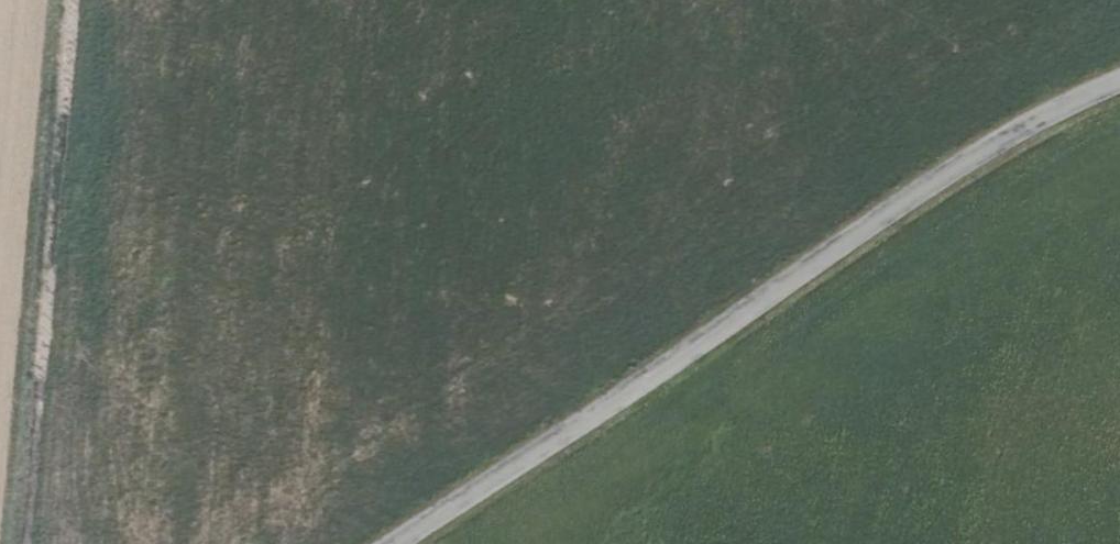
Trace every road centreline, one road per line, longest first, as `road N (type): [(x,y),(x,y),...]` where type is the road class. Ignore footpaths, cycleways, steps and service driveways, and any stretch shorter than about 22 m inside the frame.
road 1 (tertiary): [(1119,82),(988,151),(401,543)]

